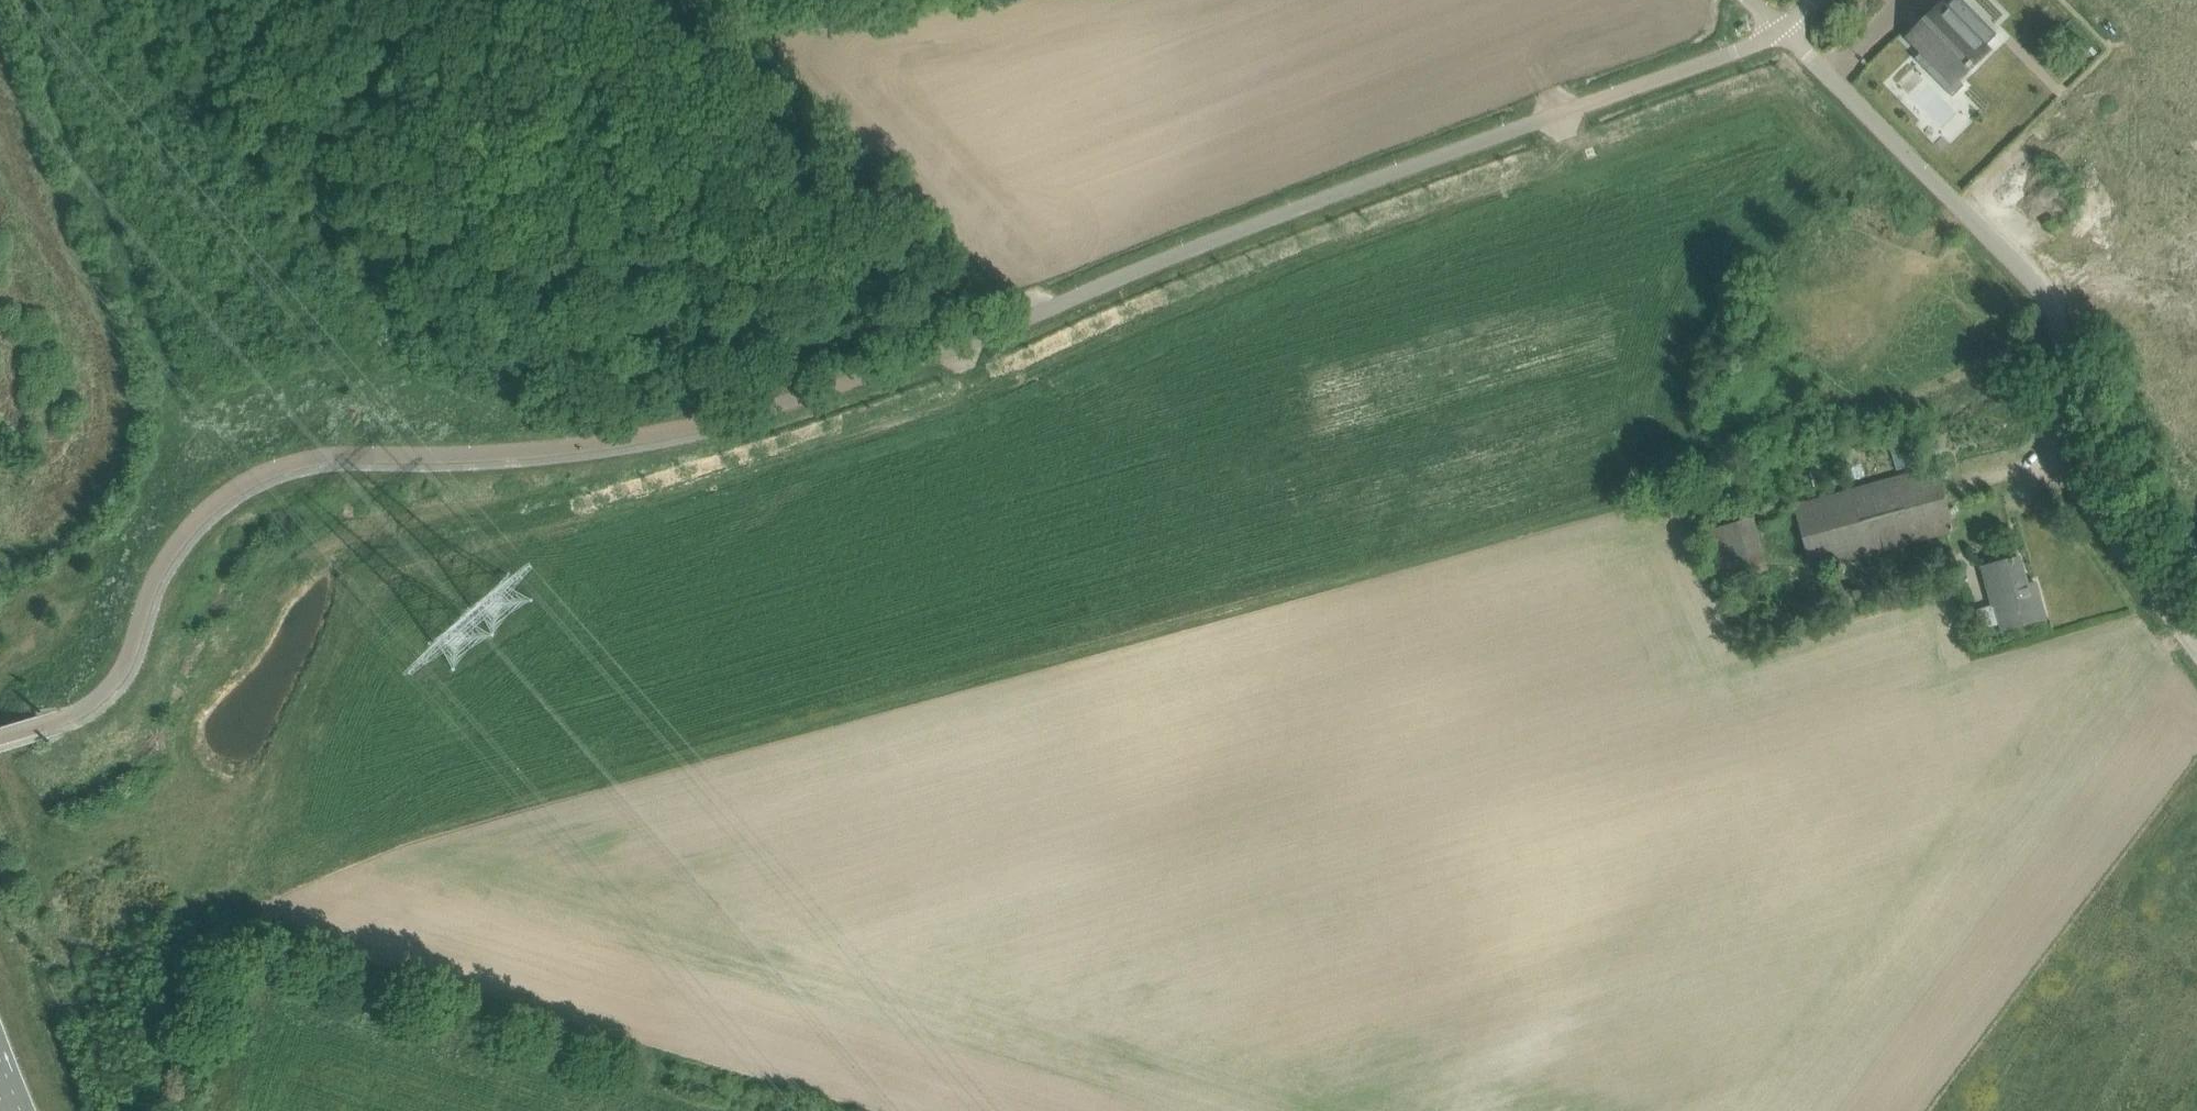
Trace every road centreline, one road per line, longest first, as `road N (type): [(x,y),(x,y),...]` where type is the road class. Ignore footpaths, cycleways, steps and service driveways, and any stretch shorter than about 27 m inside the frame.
road 1 (unclassified): [(2196,647),(2062,465),(2050,431),(2062,345),(2050,304),(1778,29)]

